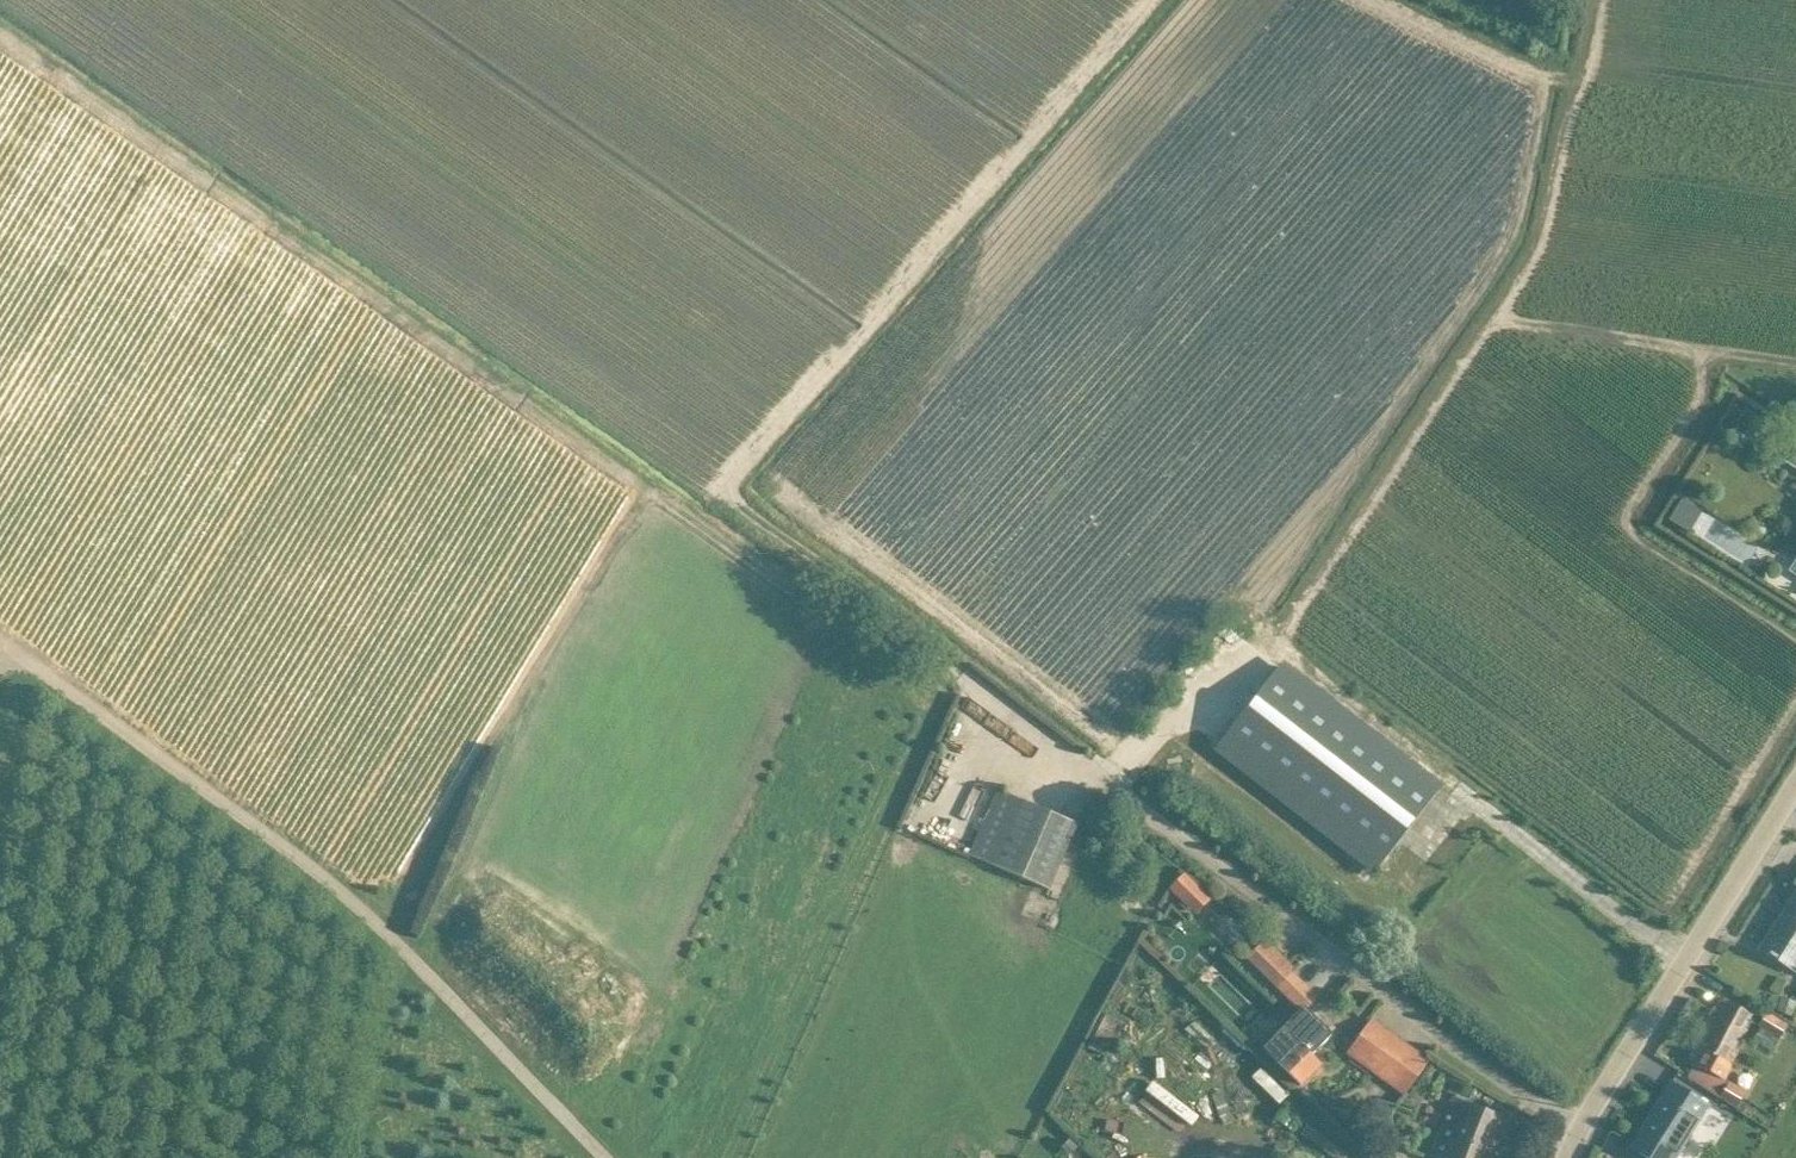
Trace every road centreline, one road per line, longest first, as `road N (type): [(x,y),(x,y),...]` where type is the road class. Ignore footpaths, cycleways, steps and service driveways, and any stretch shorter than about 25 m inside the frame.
road 1 (unclassified): [(0,638),(365,916),(598,1157)]
road 2 (unclassified): [(964,675),(1434,1034),(1579,1132)]
road 3 (tertiary): [(1795,785),(1579,1132)]
road 4 (track): [(964,675),(741,509)]

